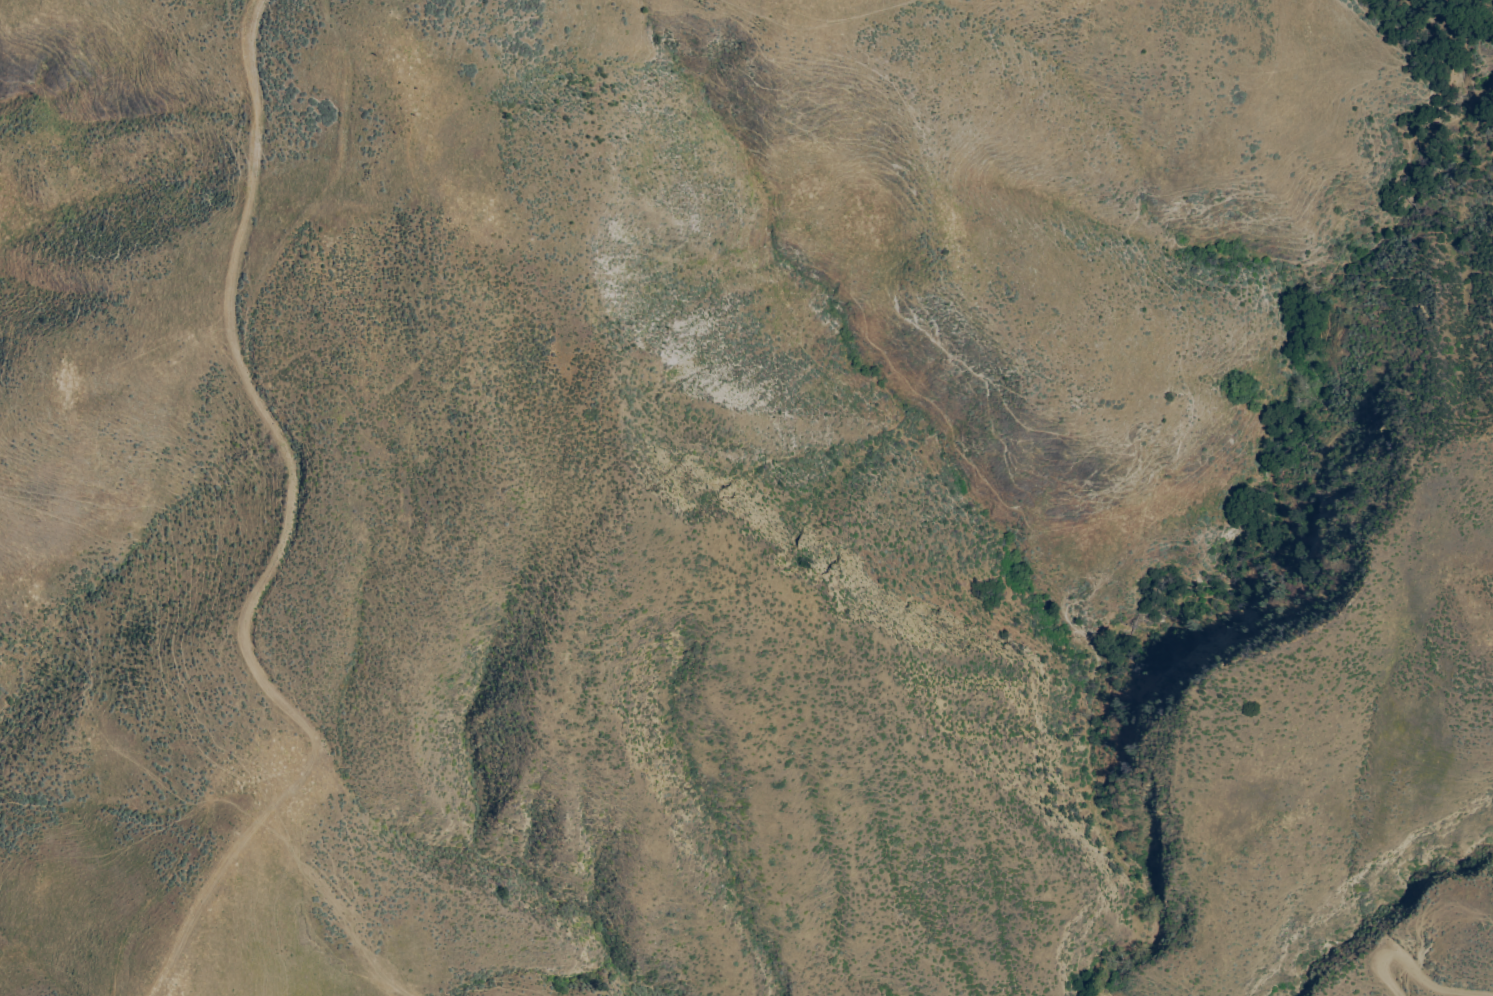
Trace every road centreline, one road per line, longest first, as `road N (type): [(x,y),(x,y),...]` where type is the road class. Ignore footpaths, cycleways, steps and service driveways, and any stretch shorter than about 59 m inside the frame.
road 1 (track): [(1398,995),(1372,964),(1385,945),(1431,981),(1492,995)]

